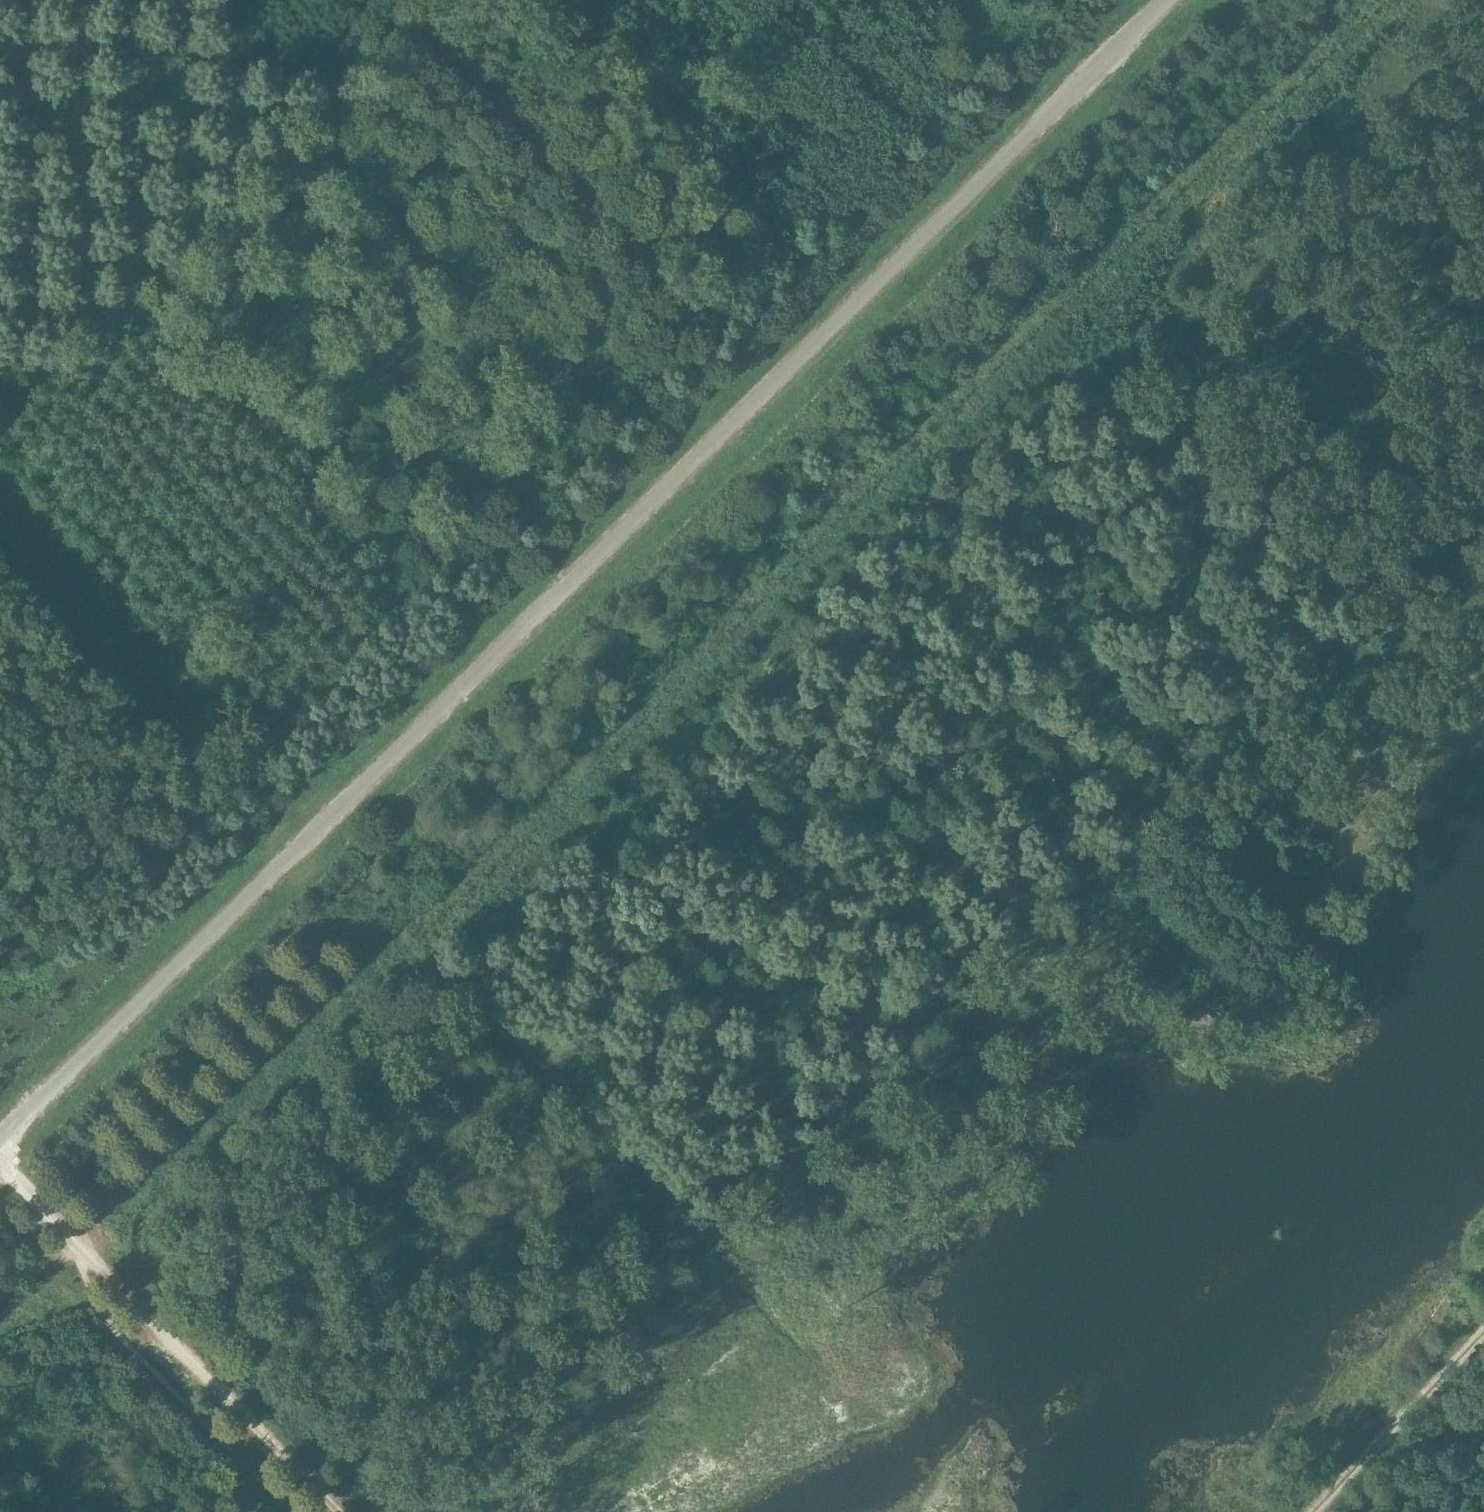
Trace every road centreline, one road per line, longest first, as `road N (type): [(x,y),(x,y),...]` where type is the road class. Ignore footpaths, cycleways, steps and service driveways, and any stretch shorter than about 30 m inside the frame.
road 1 (tertiary): [(0,1136),(343,791),(810,358),(1166,0)]
road 2 (track): [(329,1511),(65,1240)]
road 3 (track): [(1483,1336),(1315,1511)]

